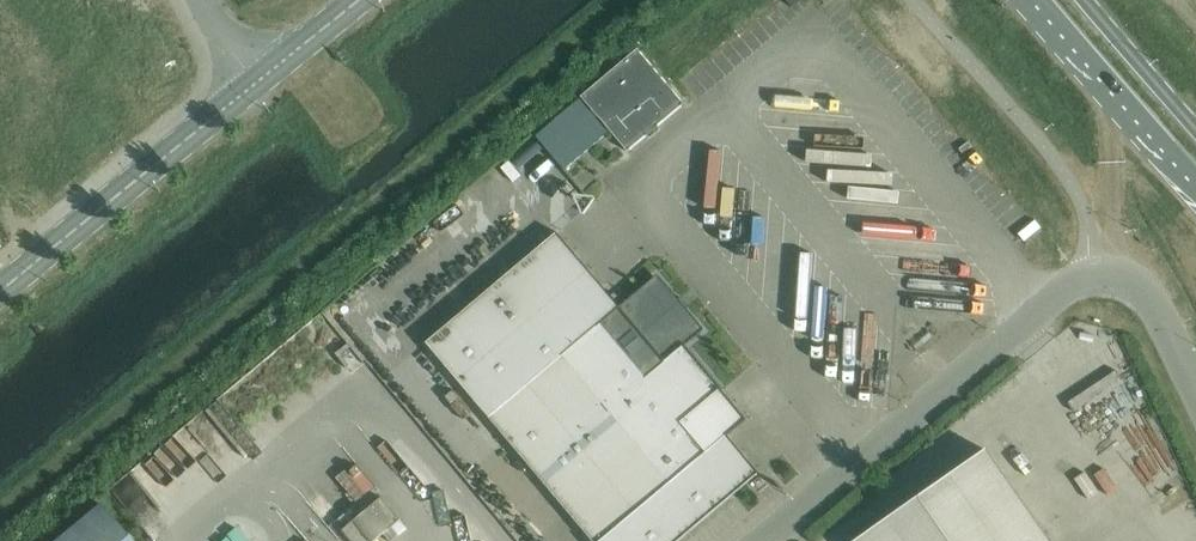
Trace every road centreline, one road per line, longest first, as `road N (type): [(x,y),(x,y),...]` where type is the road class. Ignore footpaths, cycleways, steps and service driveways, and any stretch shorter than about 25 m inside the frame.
road 1 (unclassified): [(763,540),(1059,291),(1121,278)]
road 2 (unclassified): [(0,292),(258,81)]
road 3 (primary): [(1030,0),(1195,187)]
road 4 (primary): [(1195,129),(1085,0)]
road 5 (unclassified): [(1195,393),(1155,308),(1121,278)]
road 6 (unclassified): [(258,81),(361,0)]

